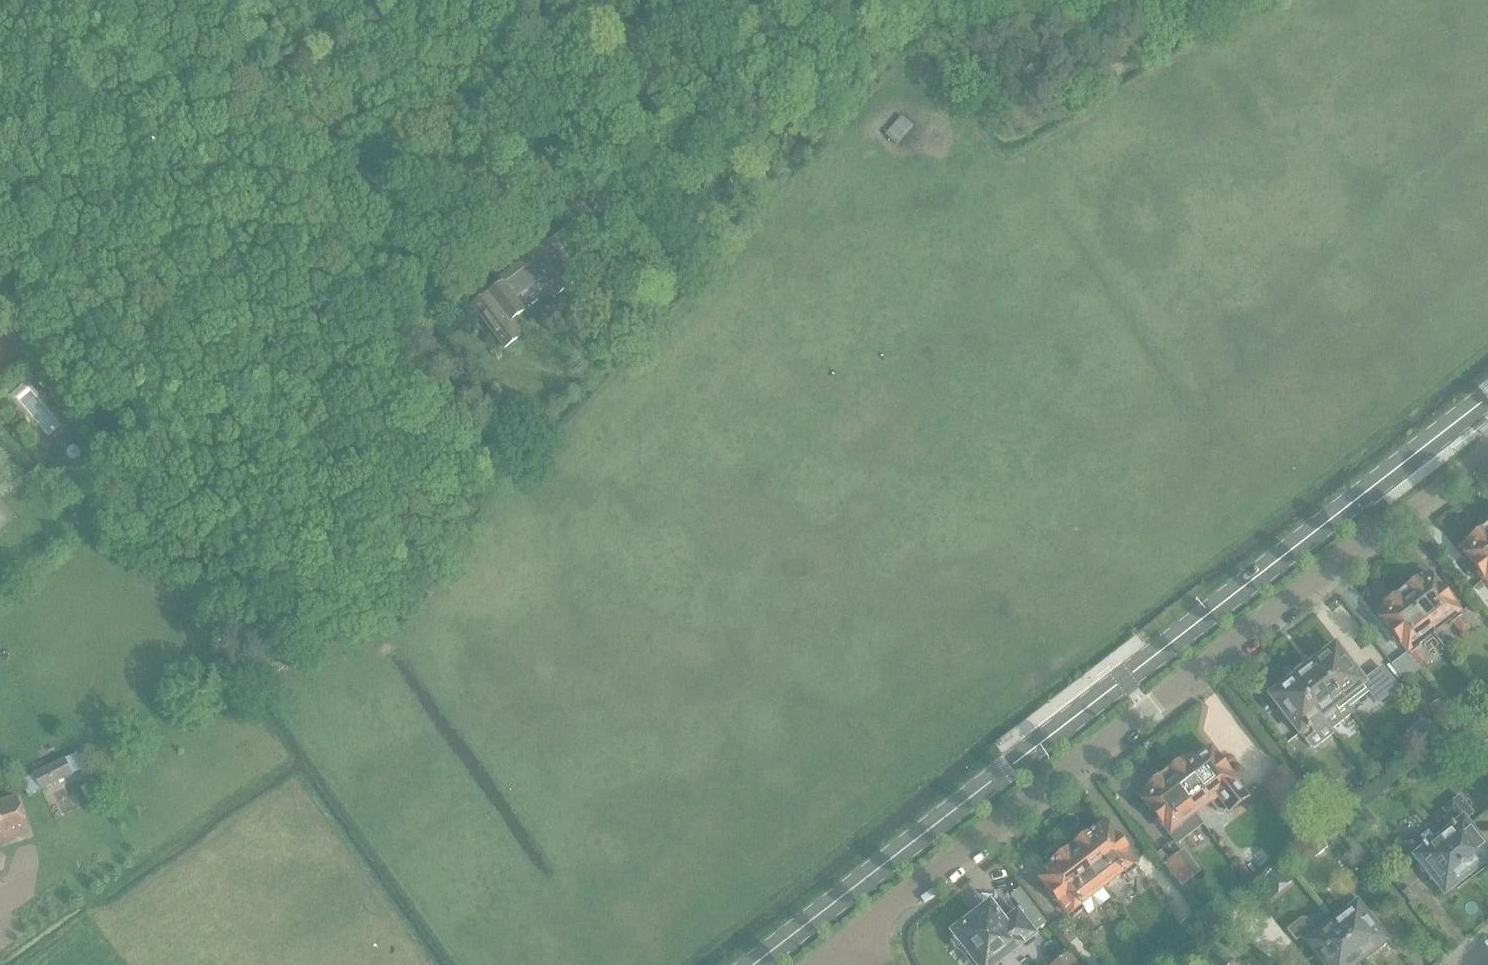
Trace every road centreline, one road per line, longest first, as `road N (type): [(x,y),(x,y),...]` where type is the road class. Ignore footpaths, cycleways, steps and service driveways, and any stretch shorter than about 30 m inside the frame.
road 1 (tertiary): [(755,964),(1487,396)]
road 2 (residential): [(861,932),(1487,446)]

